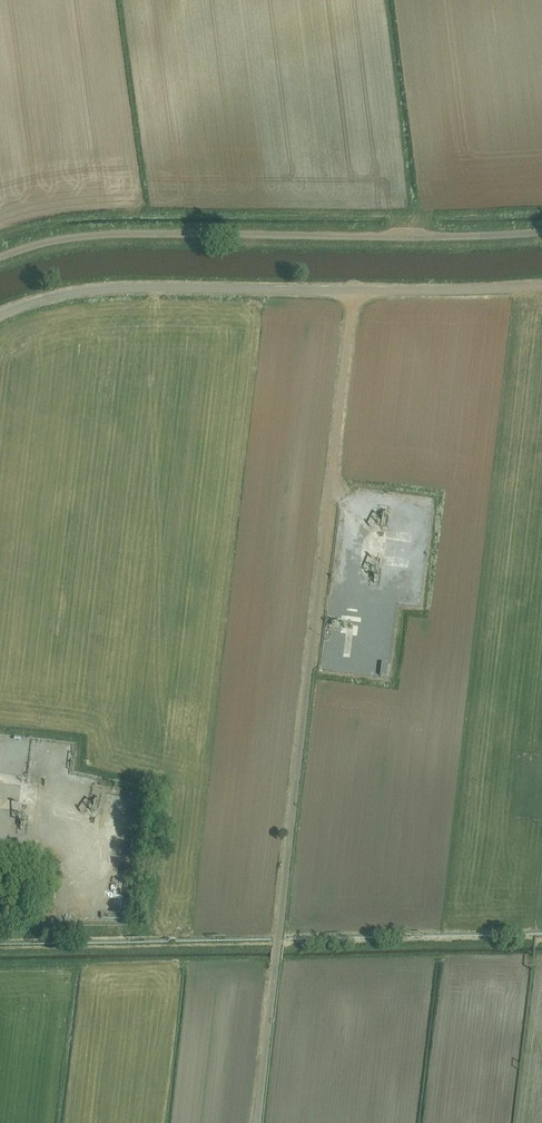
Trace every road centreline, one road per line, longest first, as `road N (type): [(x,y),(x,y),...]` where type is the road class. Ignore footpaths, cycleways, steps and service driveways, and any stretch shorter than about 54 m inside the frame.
road 1 (track): [(353,291),(256,1122)]
road 2 (unclassified): [(541,232),(109,234),(0,257)]

